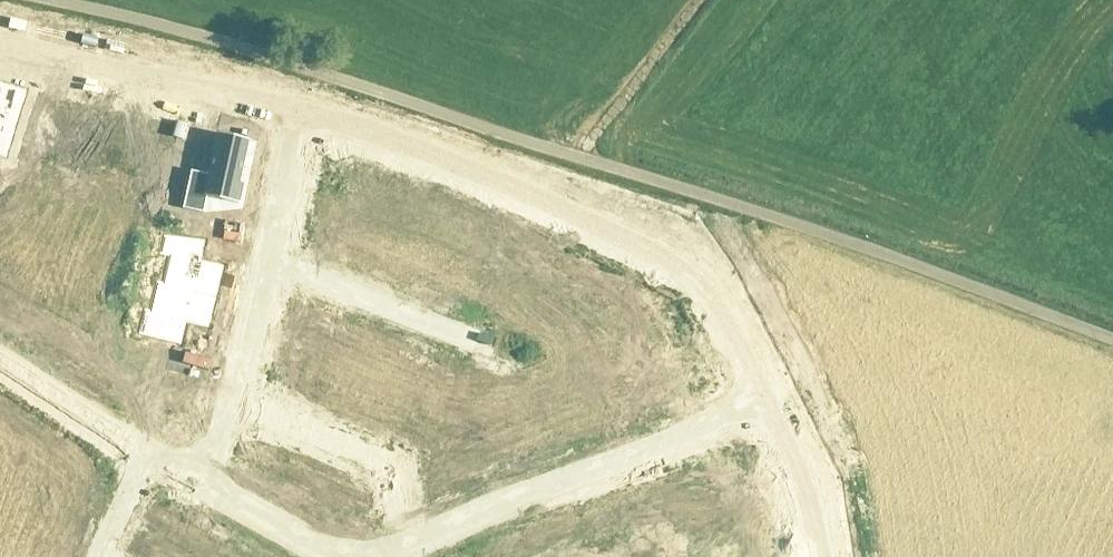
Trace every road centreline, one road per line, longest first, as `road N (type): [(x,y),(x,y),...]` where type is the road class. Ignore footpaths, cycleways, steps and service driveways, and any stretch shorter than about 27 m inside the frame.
road 1 (unclassified): [(1112,342),(849,246),(227,46),(45,0)]
road 2 (residential): [(193,478),(332,553),(391,554),(762,401)]
road 3 (residential): [(295,108),(527,195),(700,276),(762,401)]
road 4 (residential): [(295,108),(210,444),(193,478)]
road 5 (residential): [(0,39),(295,108)]
road 6 (residential): [(0,362),(142,454)]
road 7 (residential): [(762,401),(811,485),(821,556)]

